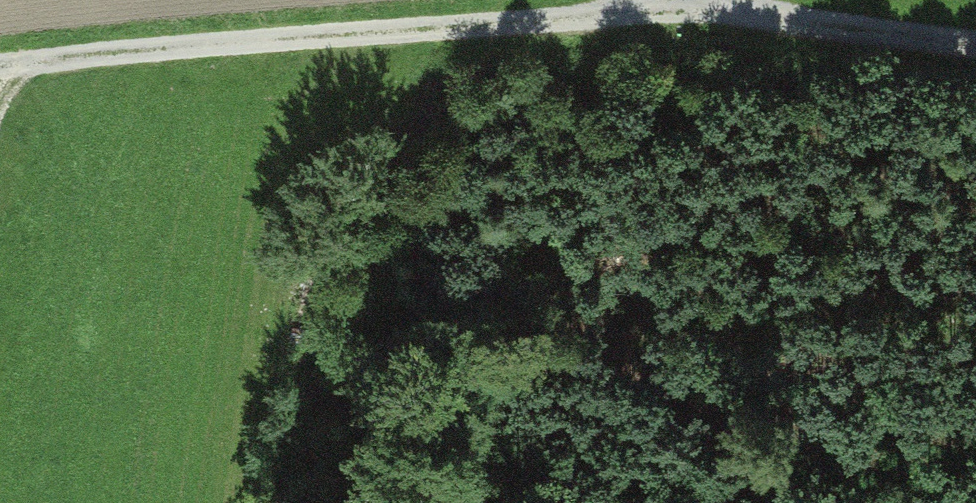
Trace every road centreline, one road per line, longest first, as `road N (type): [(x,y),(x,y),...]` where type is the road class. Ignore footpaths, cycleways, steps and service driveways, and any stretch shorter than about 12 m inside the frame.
road 1 (track): [(0,68),(682,3)]
road 2 (track): [(681,0),(975,39)]

